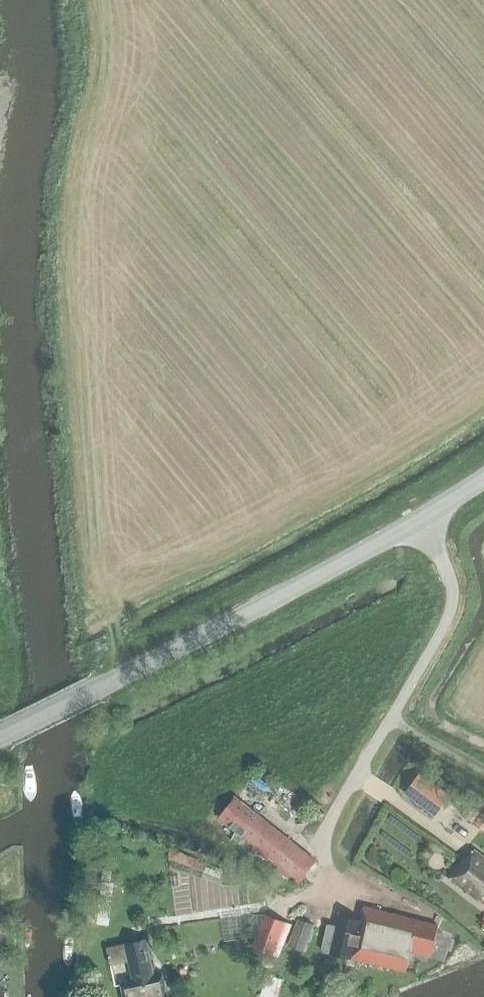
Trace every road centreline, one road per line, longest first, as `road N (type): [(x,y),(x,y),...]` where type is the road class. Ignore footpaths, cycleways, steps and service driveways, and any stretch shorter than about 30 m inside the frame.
road 1 (tertiary): [(0,735),(419,522)]
road 2 (unclassified): [(388,720),(450,612),(450,581),(419,522)]
road 3 (unclassified): [(388,720),(319,845)]

